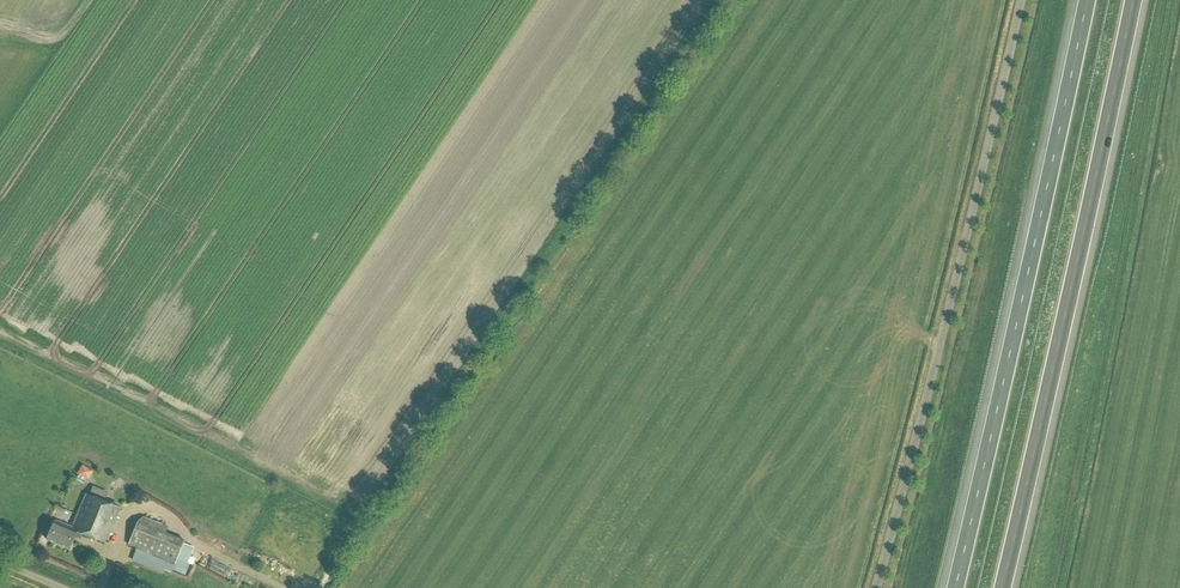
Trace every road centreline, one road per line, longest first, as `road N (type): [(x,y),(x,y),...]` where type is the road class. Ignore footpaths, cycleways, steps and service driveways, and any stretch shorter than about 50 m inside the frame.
road 1 (unclassified): [(876,587),(1021,0)]
road 2 (motorway): [(1087,0),(955,587)]
road 3 (motorway): [(1004,587),(1134,0)]

